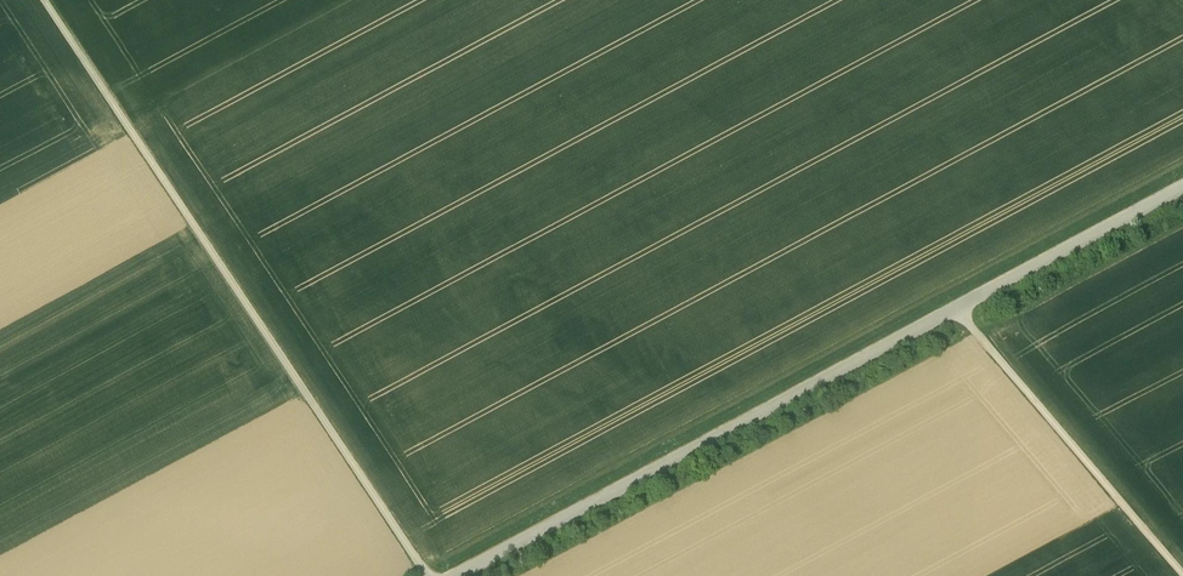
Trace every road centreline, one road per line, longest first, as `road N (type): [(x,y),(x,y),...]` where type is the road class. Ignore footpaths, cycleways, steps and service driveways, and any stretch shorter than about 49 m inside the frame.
road 1 (track): [(430,575),(49,0)]
road 2 (track): [(957,311),(455,575)]
road 3 (track): [(957,311),(1182,574)]
road 4 (track): [(1182,187),(957,311)]

